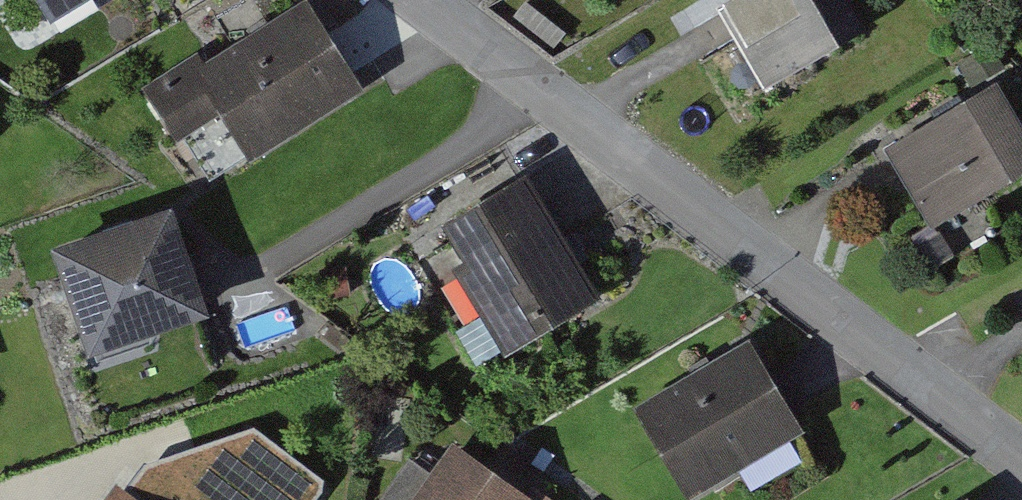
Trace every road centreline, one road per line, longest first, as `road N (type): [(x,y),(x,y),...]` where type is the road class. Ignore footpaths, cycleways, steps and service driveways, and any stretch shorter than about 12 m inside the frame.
road 1 (residential): [(432,0),(1021,461)]

